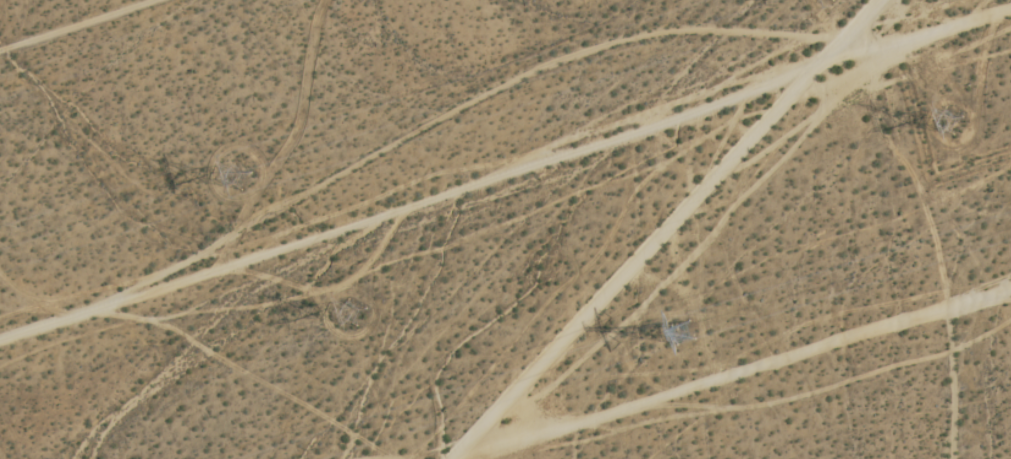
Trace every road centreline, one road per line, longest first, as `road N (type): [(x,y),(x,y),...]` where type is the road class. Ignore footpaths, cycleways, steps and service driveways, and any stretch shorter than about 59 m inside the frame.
road 1 (track): [(0,324),(283,228),(372,218),(612,125),(989,0)]
road 2 (residential): [(459,458),(878,0)]
road 3 (track): [(1010,276),(467,451)]

